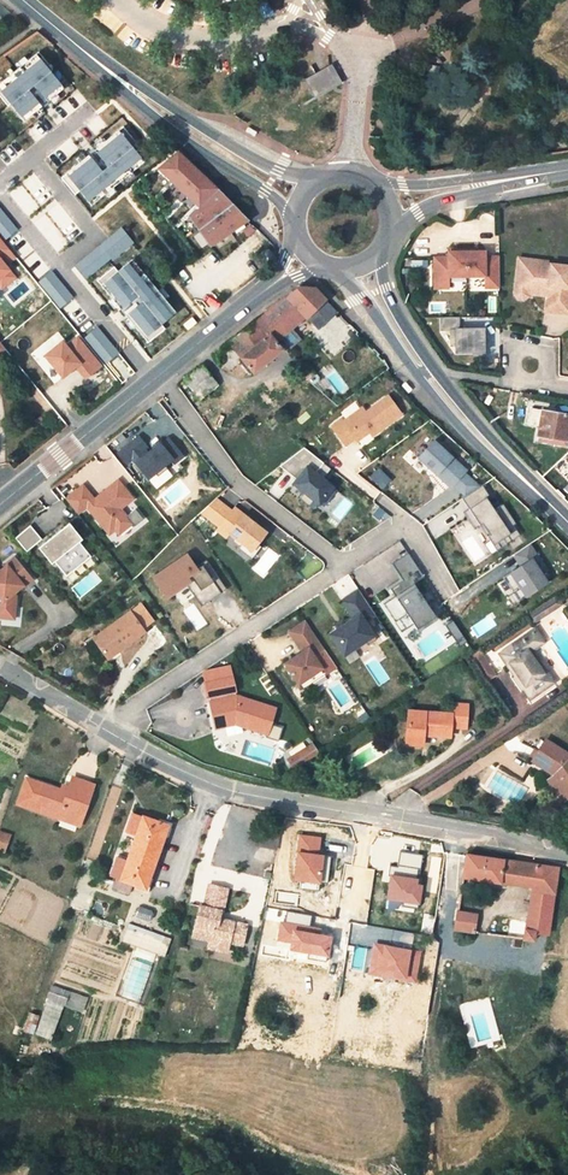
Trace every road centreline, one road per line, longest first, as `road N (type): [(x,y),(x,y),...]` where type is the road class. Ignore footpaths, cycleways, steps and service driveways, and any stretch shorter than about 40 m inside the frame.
road 1 (residential): [(567,855),(235,793),(103,728)]
road 2 (secondary): [(320,178),(279,172),(73,45)]
road 3 (secondary): [(73,45),(120,91),(294,220)]
road 4 (residential): [(328,576),(103,728)]
road 5 (residential): [(159,376),(235,480),(329,554),(328,576)]
road 6 (secondary): [(415,375),(565,521)]
road 7 (tertiary): [(159,376),(0,506)]
road 8 (secondary): [(565,521),(439,373)]
road 9 (tertiary): [(567,167),(375,185)]
road 10 (tertiary): [(390,230),(453,197),(567,174)]
road 11 (tertiary): [(271,287),(159,376)]
road 12 (secondary): [(439,373),(386,291),(384,247)]
road 13 (secondary): [(339,269),(415,375)]

